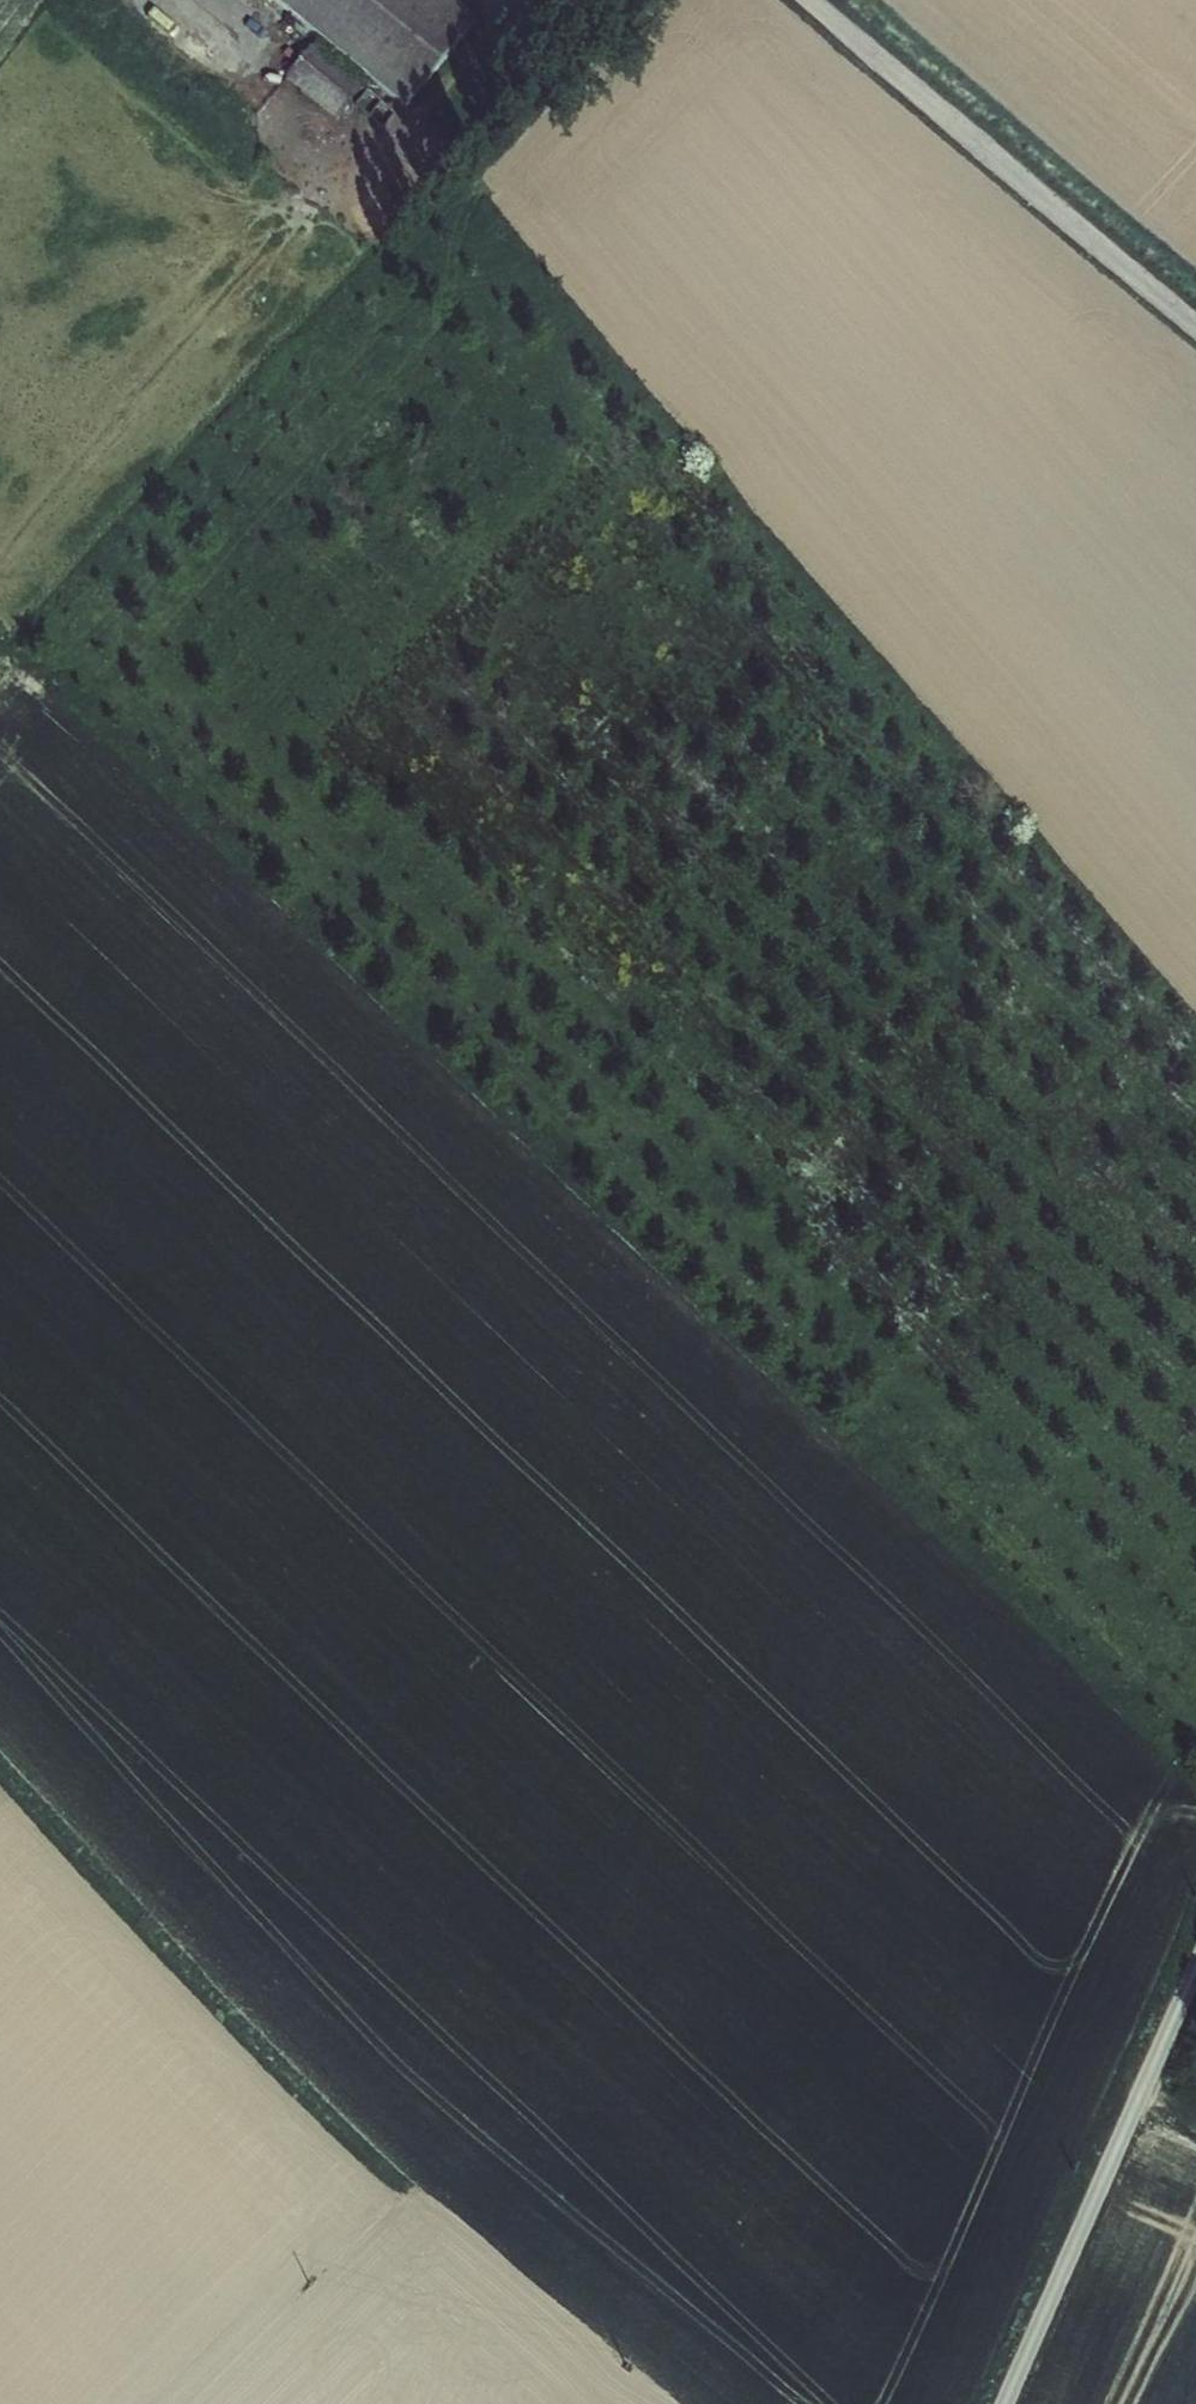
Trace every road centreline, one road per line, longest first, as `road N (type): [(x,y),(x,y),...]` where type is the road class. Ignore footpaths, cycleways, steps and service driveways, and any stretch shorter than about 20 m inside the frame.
road 1 (track): [(809,0),(1195,324)]
road 2 (unclassified): [(1005,2403),(1195,1970)]

